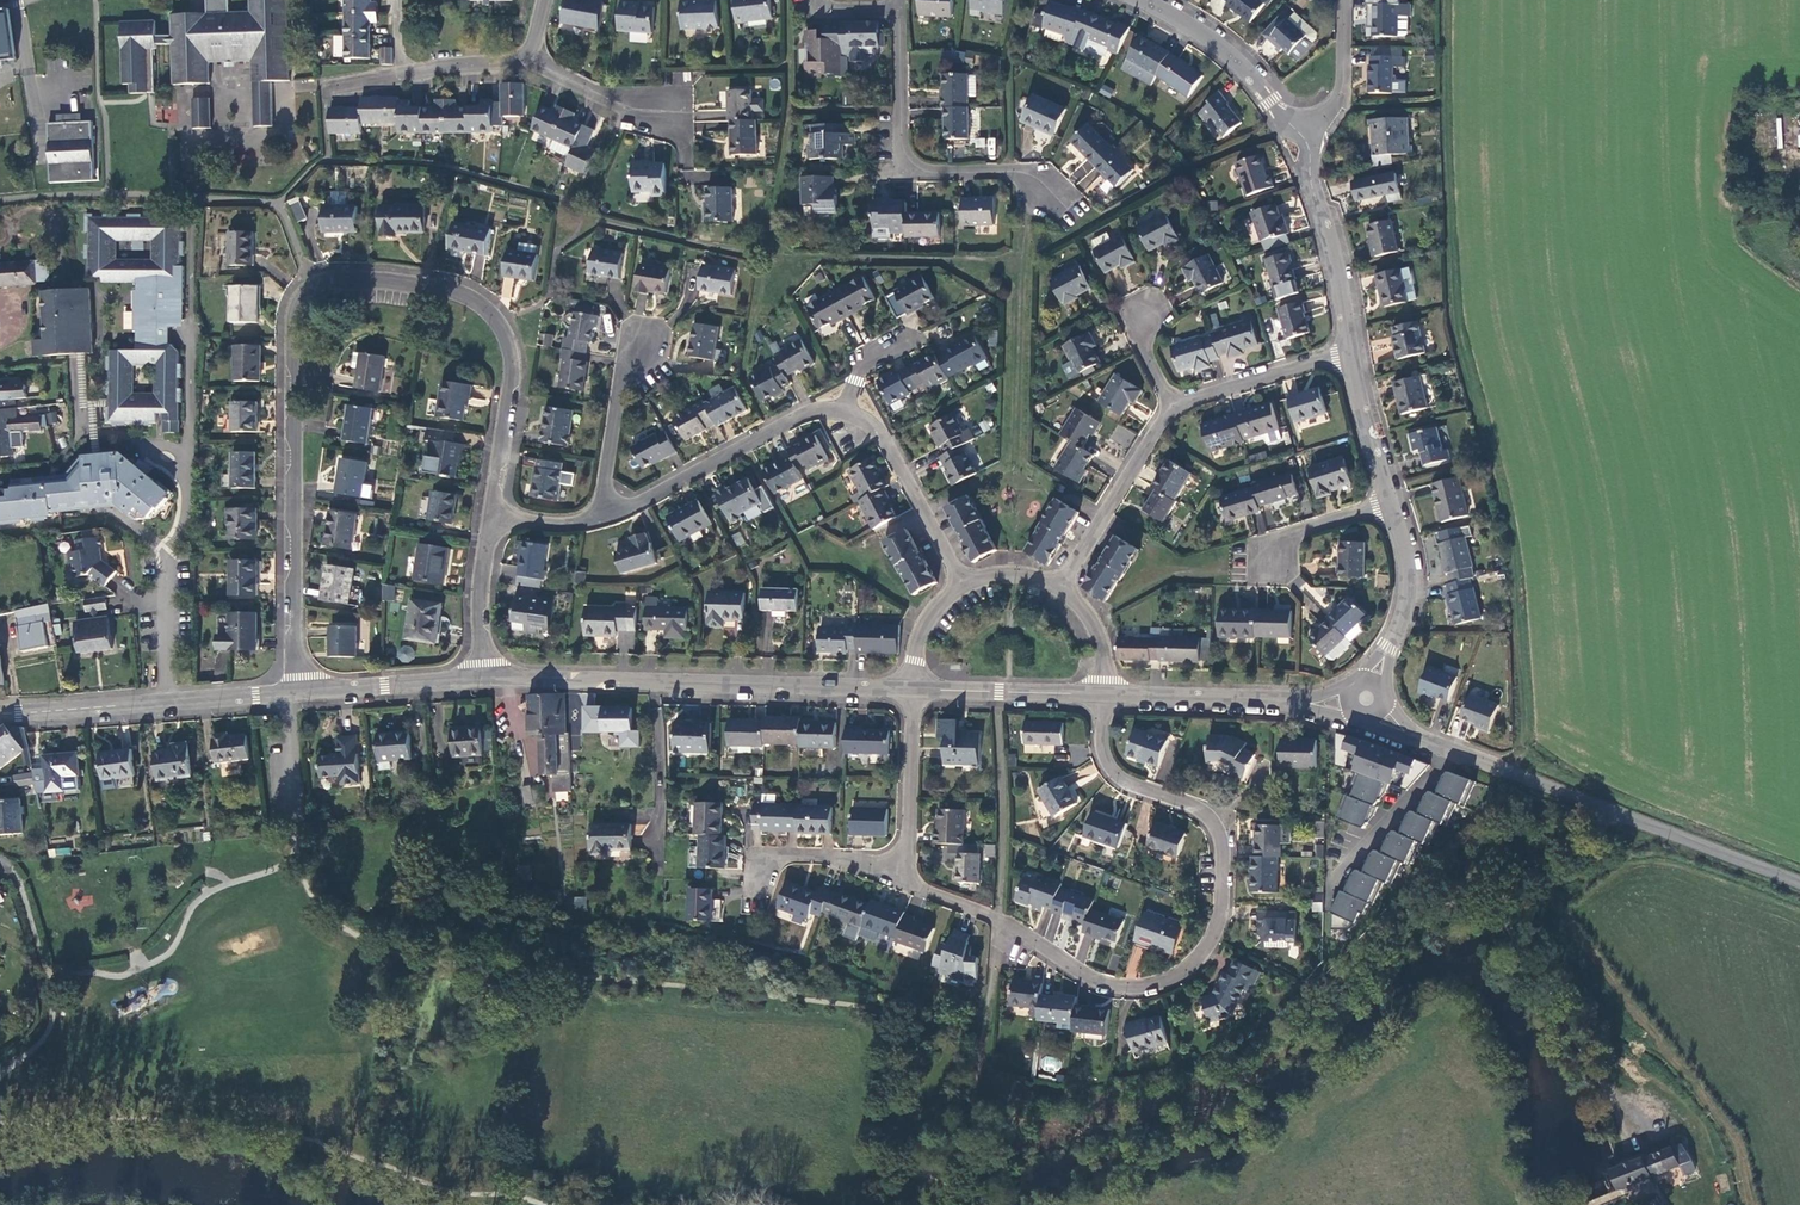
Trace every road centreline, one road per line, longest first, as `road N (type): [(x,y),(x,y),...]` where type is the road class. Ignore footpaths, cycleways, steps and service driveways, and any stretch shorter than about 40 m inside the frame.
road 1 (residential): [(297,693),(288,353),(300,301),(315,289),(331,278),(438,287),(497,322),(511,383),(489,517)]
road 2 (residential): [(1103,693),(1103,762),(1216,826),(1222,900),(1194,965),(1161,984),(1119,989),(903,878)]
road 3 (track): [(1610,811),(1505,884),(1500,912),(1642,1157)]
road 4 (residential): [(486,677),(911,688)]
road 5 (tertiary): [(1453,749),(1799,883)]
road 6 (residential): [(899,10),(901,165),(1011,170),(1021,176),(1021,219)]
road 7 (residential): [(169,702),(156,615),(181,466),(123,443)]
road 8 (residential): [(600,516),(786,422),(822,408),(848,411)]
road 9 (residential): [(1103,693),(1349,701)]
road 10 (tertiary): [(1351,354),(1332,246),(1294,138)]
road 11 (residential): [(848,411),(881,433),(963,586)]
road 12 (residential): [(1054,585),(1173,409)]
road 13 (tertiary): [(1294,138),(1261,87),(1186,24),(1142,0)]
road 14 (residential): [(642,326),(620,382),(600,516)]
road 15 (residential): [(911,688),(1103,693)]
road 16 (residential): [(911,688),(903,878)]
road 17 (residential): [(297,693),(486,677)]
road 18 (tertiary): [(1372,682),(1407,602),(1404,544),(1391,504)]
road 19 (residential): [(1173,409),(1351,354)]
road 20 (residential): [(338,87),(438,63),(521,62)]
road 21 (residential): [(903,878),(871,862),(765,855),(753,892)]
road 22 (residential): [(1336,881),(1453,749)]
road 23 (residential): [(0,712),(169,702)]
road 24 (residential): [(489,517),(486,677)]
road 25 (residential): [(1294,138),(1338,97),(1343,0)]
road 26 (tertiary): [(1391,504),(1351,354)]
road 27 (residential): [(521,62),(656,118)]
road 28 (residential): [(1391,504),(1291,533),(1267,559)]
road 29 (residential): [(169,702),(297,693)]

